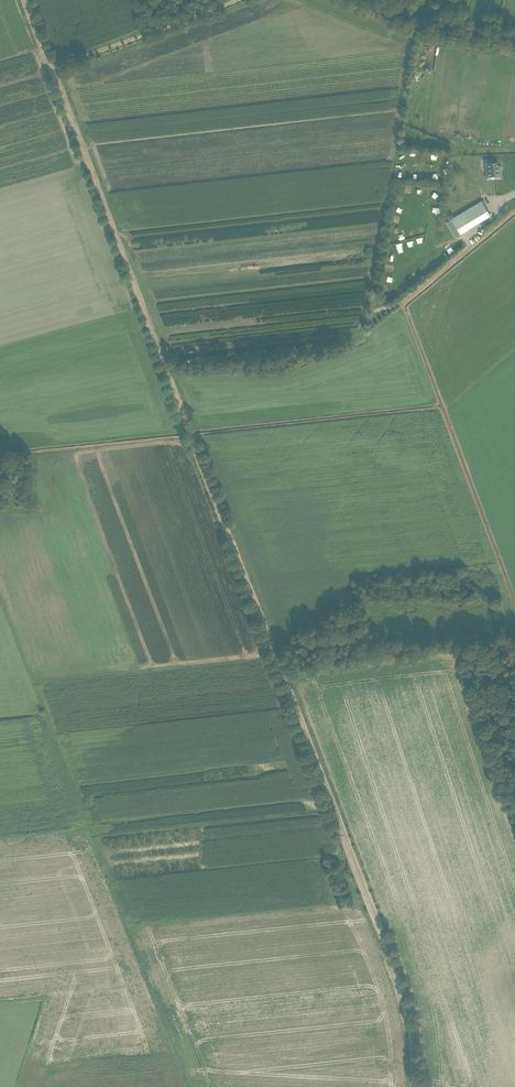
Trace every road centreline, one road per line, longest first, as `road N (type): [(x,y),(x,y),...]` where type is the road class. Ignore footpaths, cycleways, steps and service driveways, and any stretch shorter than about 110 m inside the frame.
road 1 (track): [(414,1086),(400,990),(275,657)]
road 2 (track): [(190,435),(51,68)]
road 3 (track): [(275,657),(190,435)]
road 4 (track): [(51,68),(234,0)]

